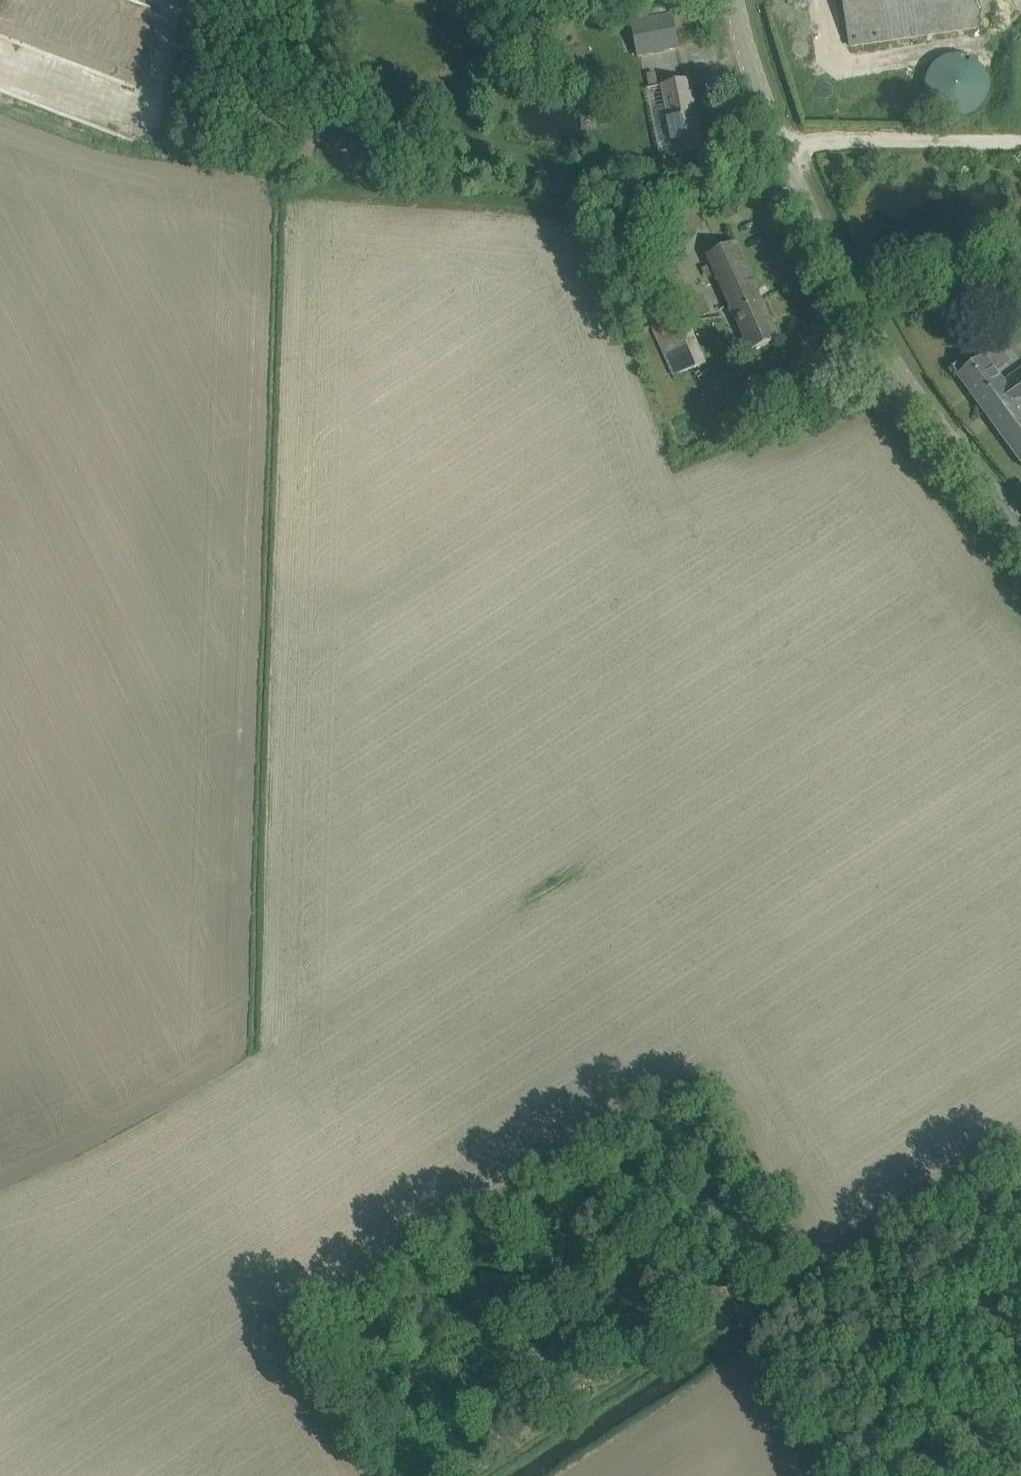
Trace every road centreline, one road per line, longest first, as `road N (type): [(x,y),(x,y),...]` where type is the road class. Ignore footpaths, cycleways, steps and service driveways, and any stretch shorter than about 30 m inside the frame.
road 1 (unclassified): [(1020,518),(864,316),(780,143),(740,0)]
road 2 (track): [(782,148),(1020,145)]

